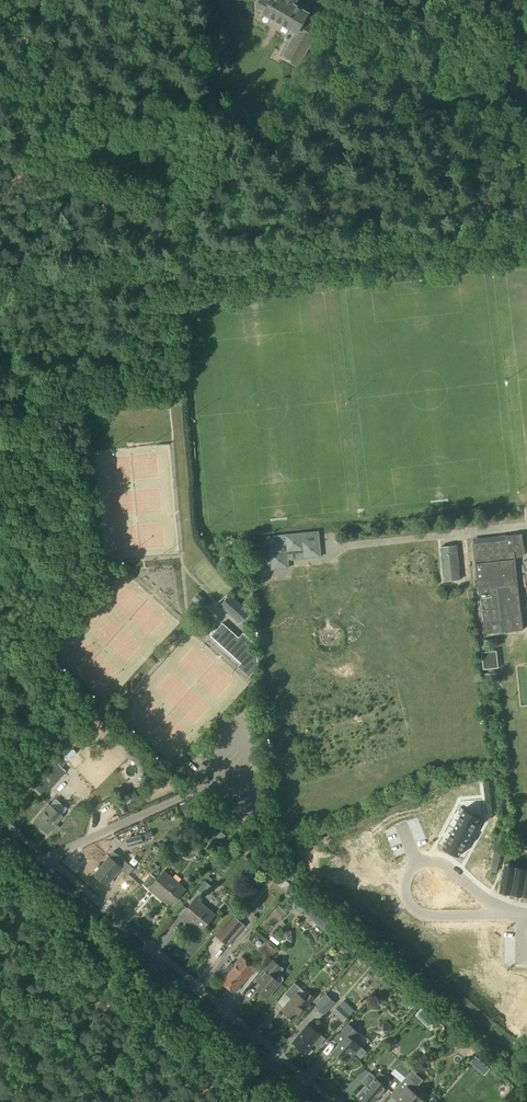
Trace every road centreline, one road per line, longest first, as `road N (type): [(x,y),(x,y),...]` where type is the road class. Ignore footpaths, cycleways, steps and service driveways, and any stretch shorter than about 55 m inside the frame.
road 1 (track): [(526,224),(0,288)]
road 2 (primary): [(310,1101),(0,838)]
road 3 (residential): [(498,912),(441,863),(413,868),(406,894),(421,914),(469,915)]

